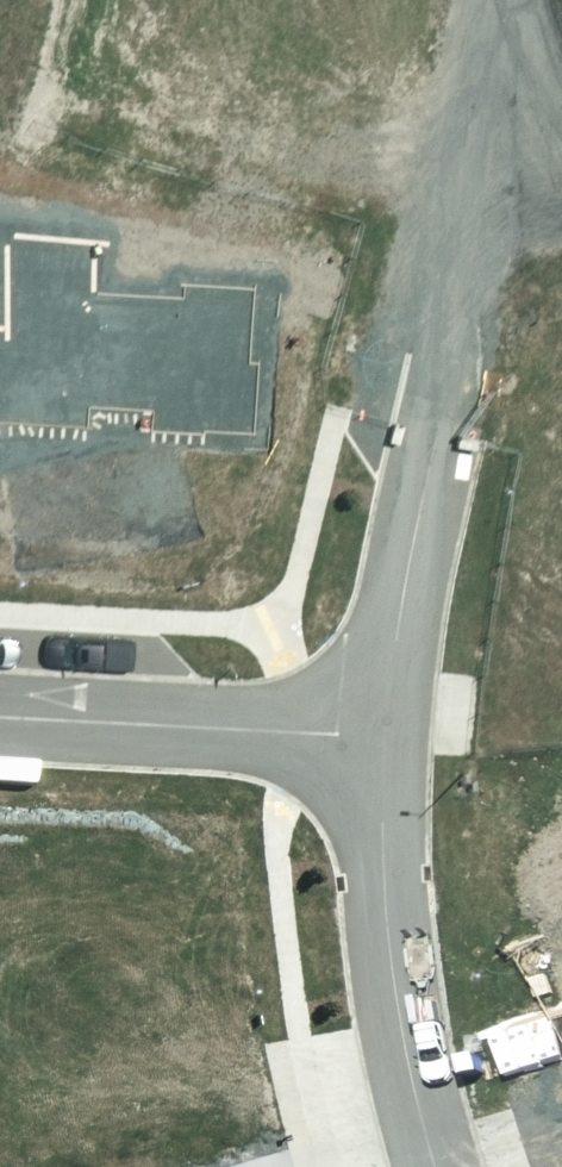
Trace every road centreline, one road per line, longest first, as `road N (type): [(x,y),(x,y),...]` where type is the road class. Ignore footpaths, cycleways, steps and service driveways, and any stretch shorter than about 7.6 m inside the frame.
road 1 (residential): [(437,1166),(397,979),(384,872),(384,735)]
road 2 (unknown): [(444,408),(527,0)]
road 3 (residential): [(384,735),(0,715)]
road 4 (residential): [(384,735),(444,408)]

